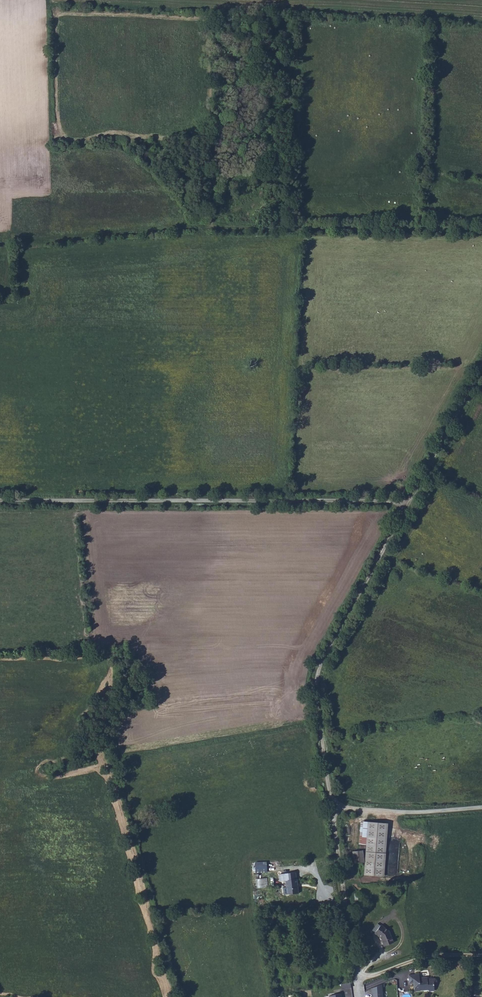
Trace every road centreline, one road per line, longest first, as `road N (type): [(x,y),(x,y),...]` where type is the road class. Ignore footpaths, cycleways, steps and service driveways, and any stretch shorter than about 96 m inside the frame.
road 1 (track): [(333,809),(320,694),(328,654),(481,368)]
road 2 (track): [(408,507),(0,503)]
road 3 (residential): [(360,996),(333,809)]
road 4 (track): [(481,229),(307,229)]
road 5 (track): [(481,809),(333,809)]

